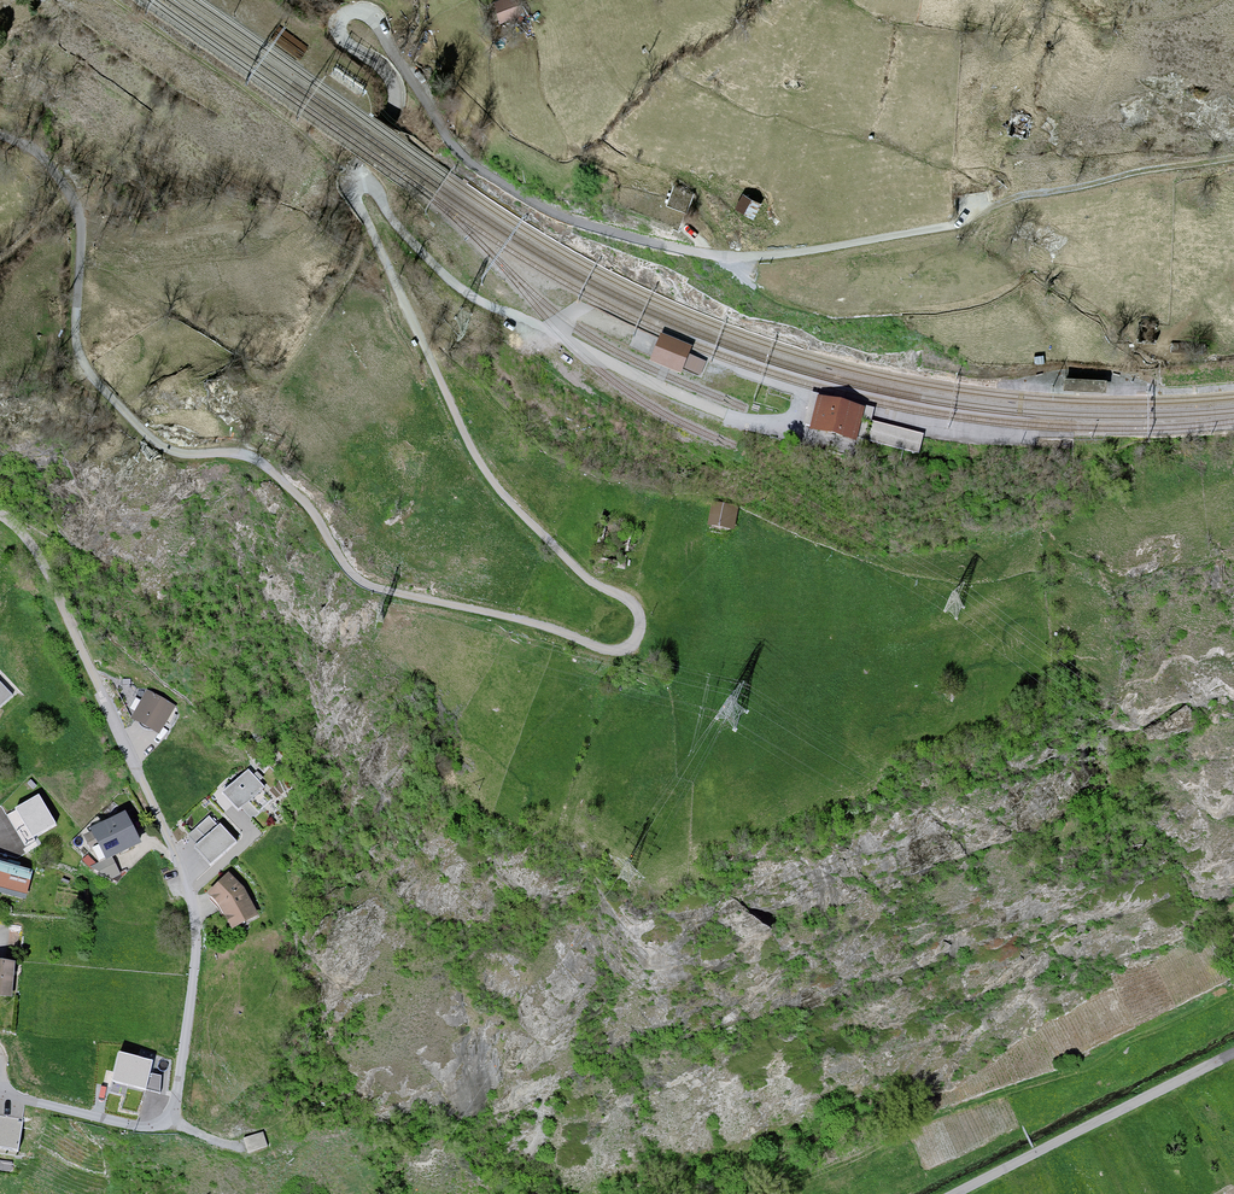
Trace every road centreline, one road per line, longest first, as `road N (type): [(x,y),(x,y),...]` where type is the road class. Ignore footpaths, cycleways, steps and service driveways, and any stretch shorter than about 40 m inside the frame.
road 1 (unclassified): [(0,135),(41,157),(71,194),(80,224),(78,352),(147,434),(176,452),(240,454),(267,467),(311,509),(367,585),(519,619),(607,650),(630,645),(640,614),(584,576),(491,480),(359,206),(356,180),(388,126),(395,98),(384,68),(341,34),(342,17),(372,16),(468,160),(587,226),(749,256),(954,225),(993,205)]
road 2 (residential): [(96,681),(185,878),(196,950),(176,1100),(162,1123),(140,1128),(0,1094)]
road 3 (track): [(772,1193),(1007,1096),(1036,1152)]
road 4 (residential): [(1233,1053),(952,1193)]
road 5 (track): [(993,205),(1139,171),(1233,160)]
road 6 (unclassified): [(96,681),(36,550),(0,515)]

